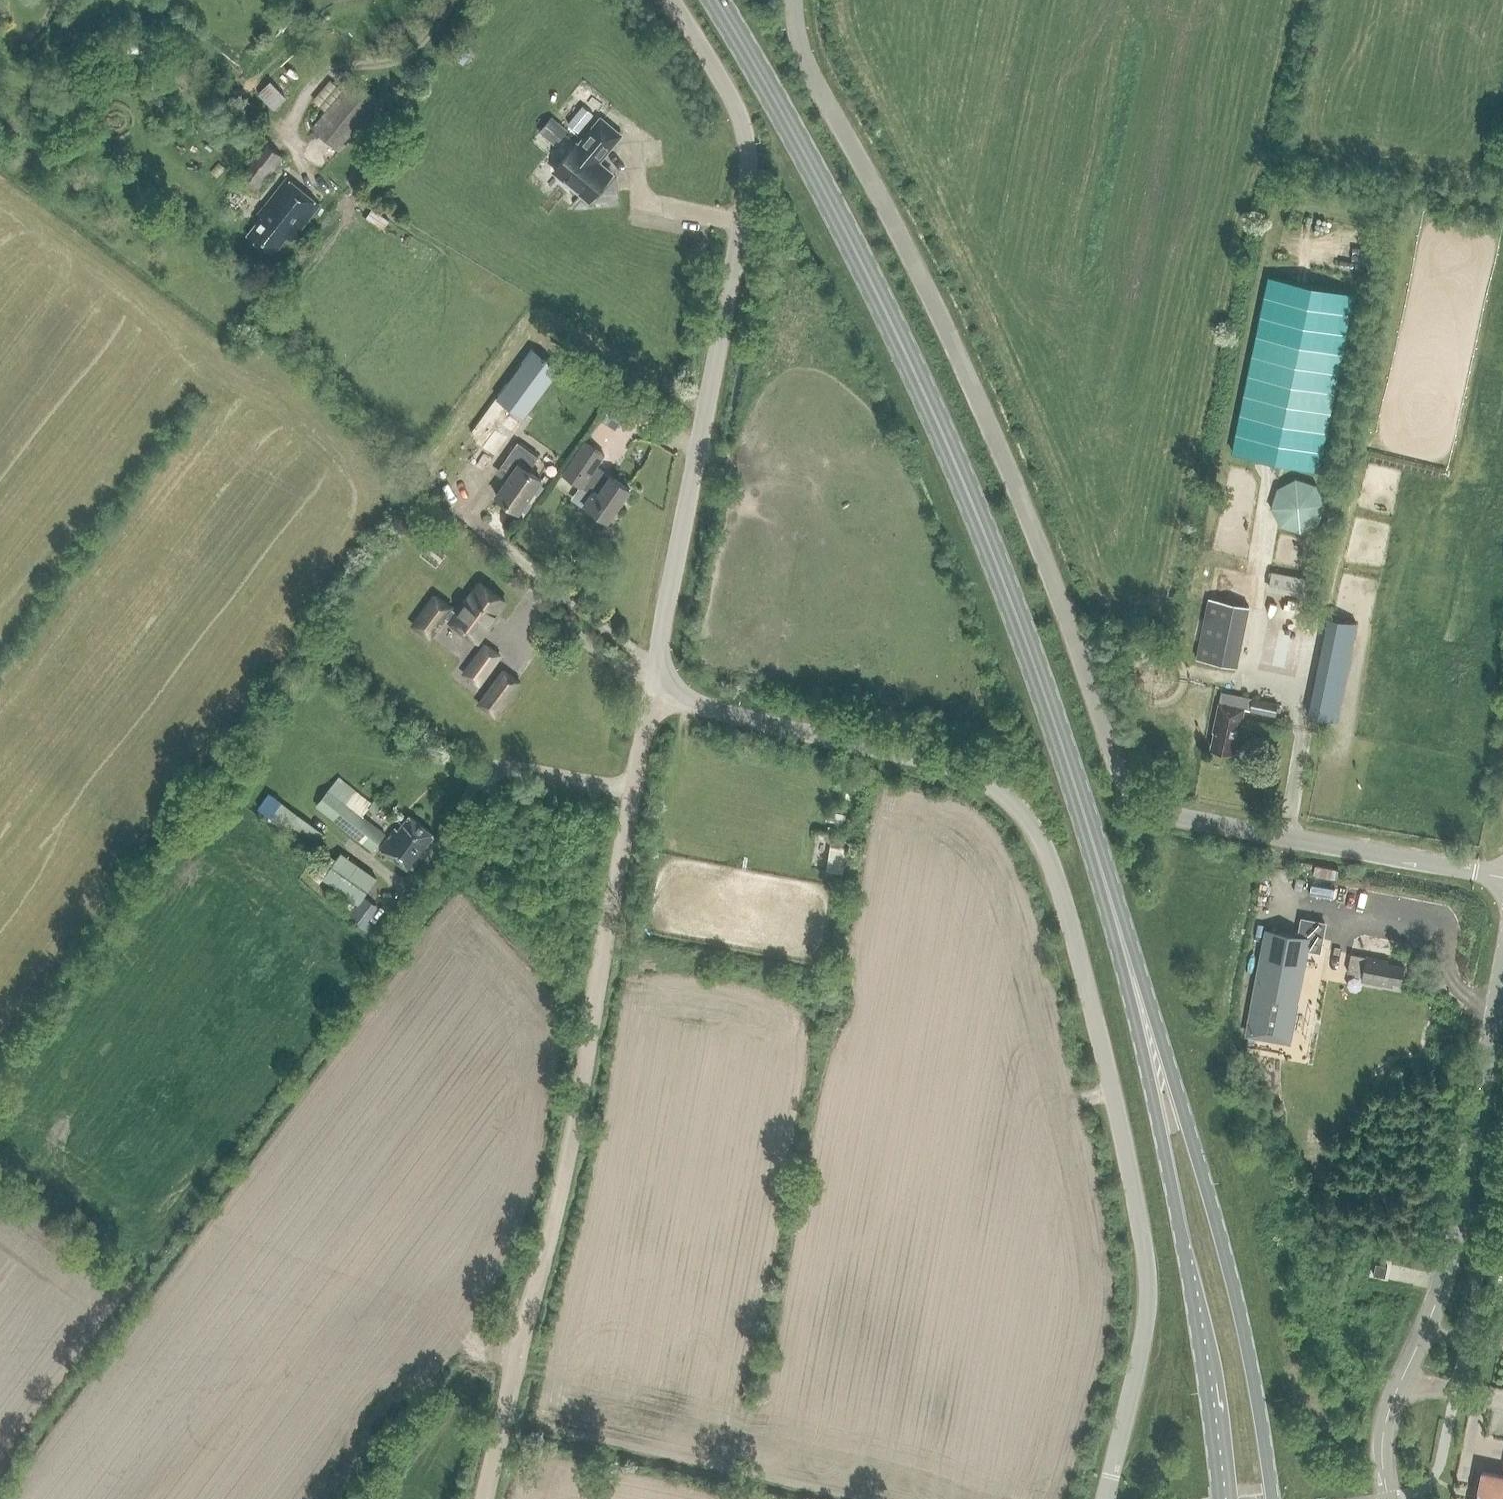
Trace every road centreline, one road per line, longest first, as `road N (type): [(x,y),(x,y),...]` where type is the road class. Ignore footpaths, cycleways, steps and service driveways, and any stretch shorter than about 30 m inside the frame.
road 1 (unclassified): [(1105,1498),(1143,1342),(1147,1271),(1090,999),(1043,845),(1003,794),(974,777),(653,690),(751,186),(696,62),(657,0)]
road 2 (unclassified): [(1502,878),(1178,817),(1153,811),(1121,785),(1010,474),(936,304),(808,65),(795,0)]
road 3 (primary): [(1117,922),(1021,629),(950,450),(868,274),(715,0)]
road 4 (track): [(495,1498),(653,690)]
road 5 (primary): [(1272,1498),(1226,1256),(1137,957),(1117,922)]
road 6 (primary): [(1117,922),(1183,1250),(1219,1498)]
road 7 (tertiary): [(1390,1498),(1387,1448),(1397,1399),(1444,1292),(1502,973)]

